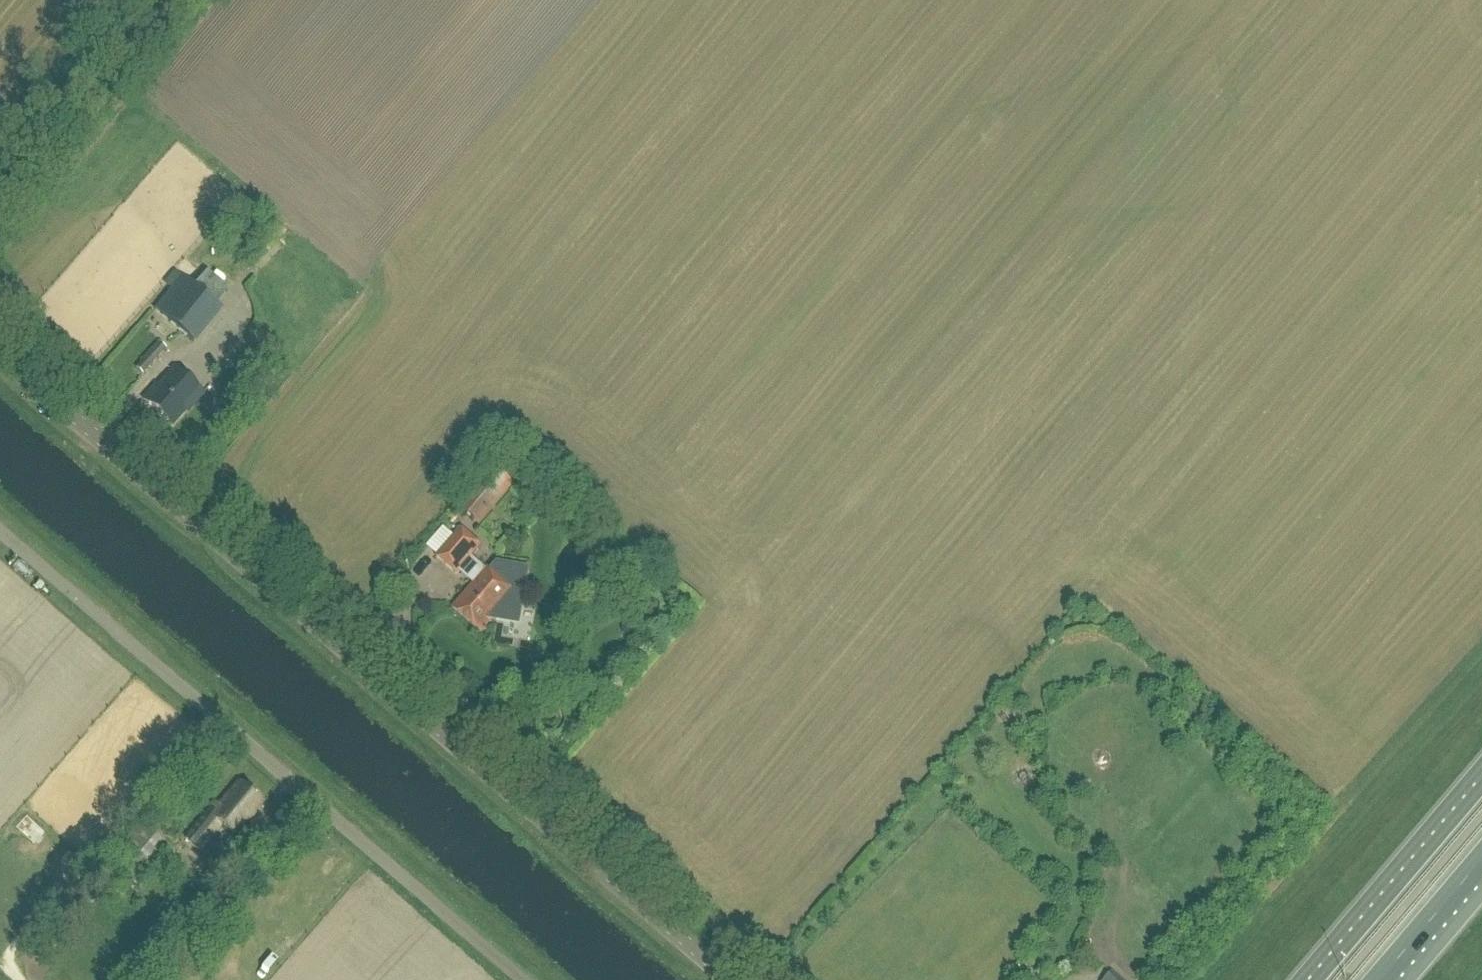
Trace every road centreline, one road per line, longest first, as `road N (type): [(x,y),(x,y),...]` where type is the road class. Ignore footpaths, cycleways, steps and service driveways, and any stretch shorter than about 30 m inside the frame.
road 1 (unclassified): [(728,979),(0,356)]
road 2 (unclassified): [(520,979),(0,535)]
road 3 (trunk): [(1481,787),(1318,979)]
road 4 (trunk): [(1381,979),(1481,861)]

